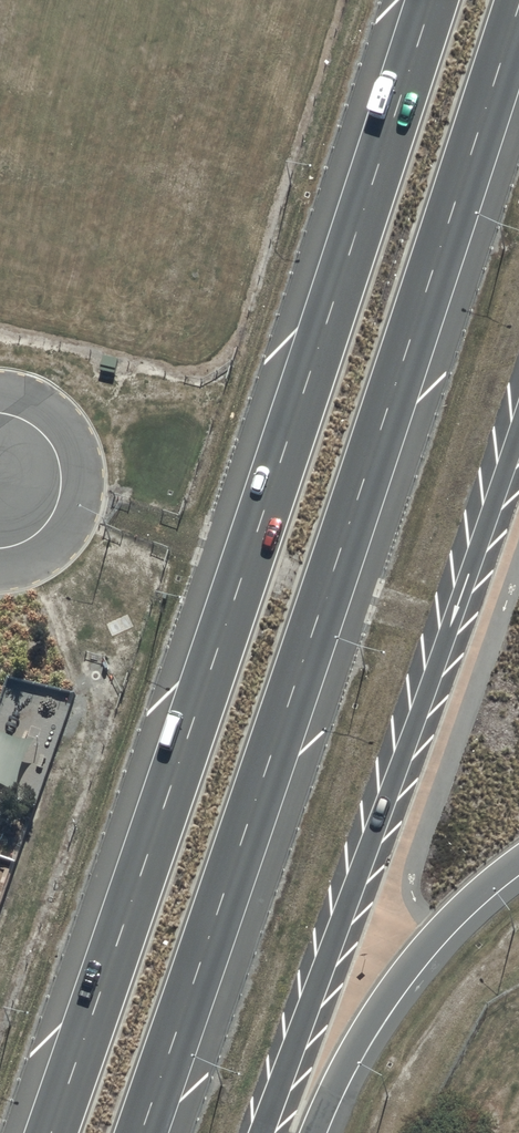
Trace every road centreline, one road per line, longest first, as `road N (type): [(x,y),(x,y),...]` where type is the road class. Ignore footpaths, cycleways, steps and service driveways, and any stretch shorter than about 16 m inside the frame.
road 1 (trunk): [(55,1132),(434,0)]
road 2 (trunk): [(518,4),(146,1132)]
road 3 (trunk): [(518,423),(268,1132)]
road 4 (trunk): [(518,861),(436,932),(387,995),(313,1132)]

